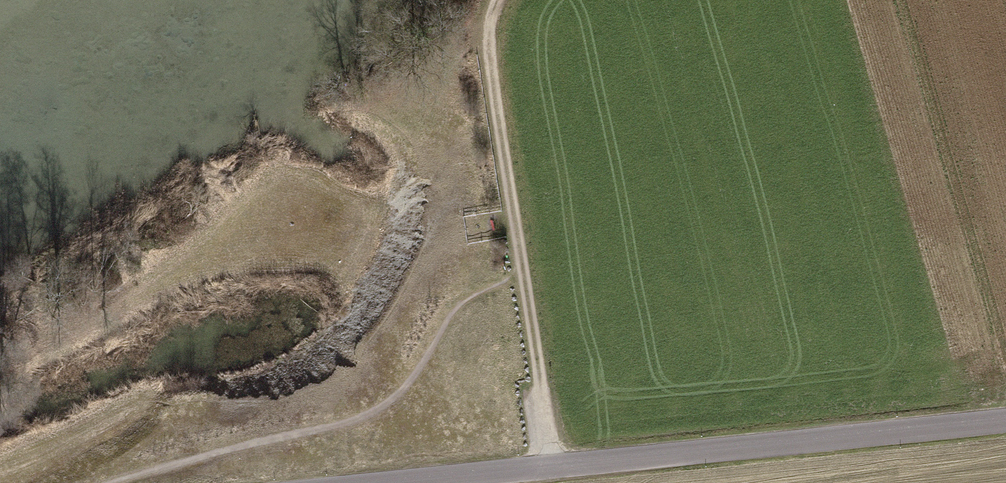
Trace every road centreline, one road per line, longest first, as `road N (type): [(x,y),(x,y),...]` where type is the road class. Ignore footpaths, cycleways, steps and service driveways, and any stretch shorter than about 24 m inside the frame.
road 1 (tertiary): [(1005,419),(351,482)]
road 2 (track): [(497,0),(490,44),(523,256)]
road 3 (track): [(523,256),(554,463)]

